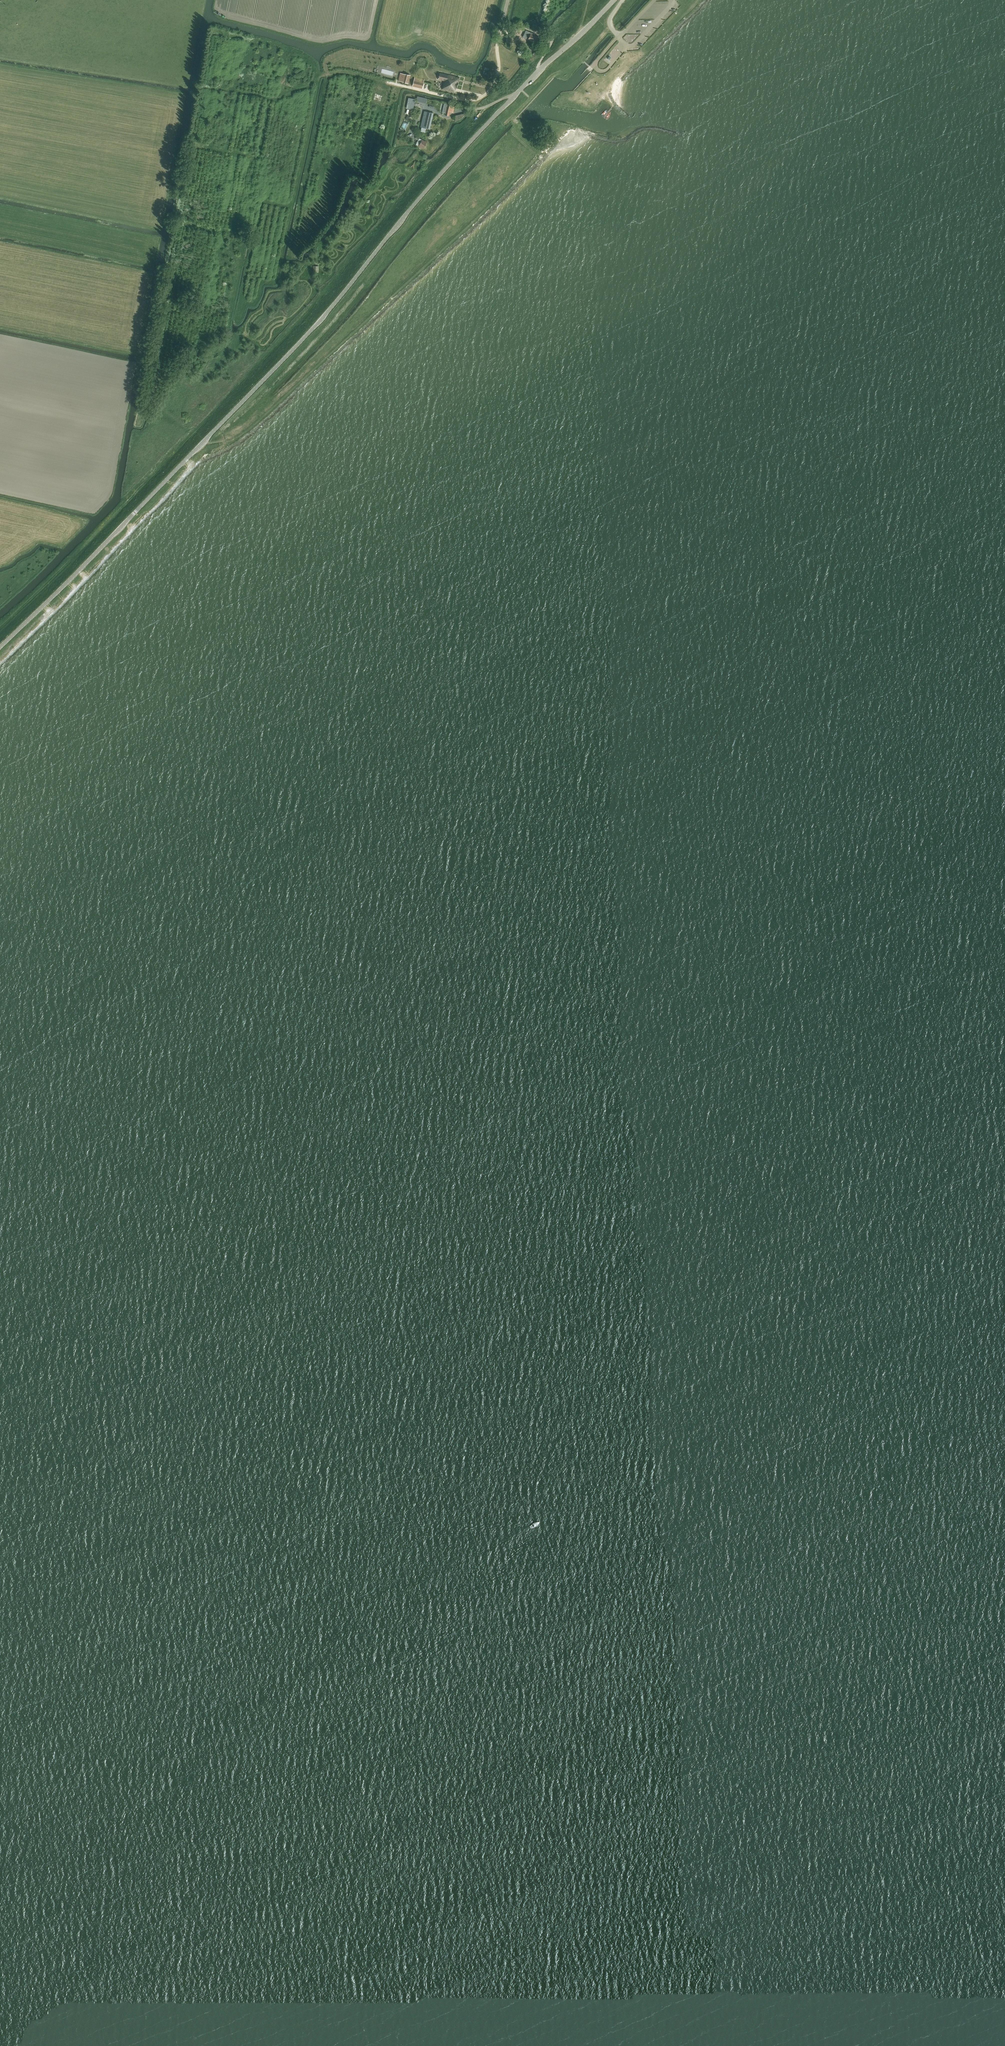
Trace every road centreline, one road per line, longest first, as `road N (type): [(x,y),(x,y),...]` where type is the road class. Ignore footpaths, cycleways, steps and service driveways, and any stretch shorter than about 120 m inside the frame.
road 1 (tertiary): [(0,648),(316,325),(483,128),(615,0)]

